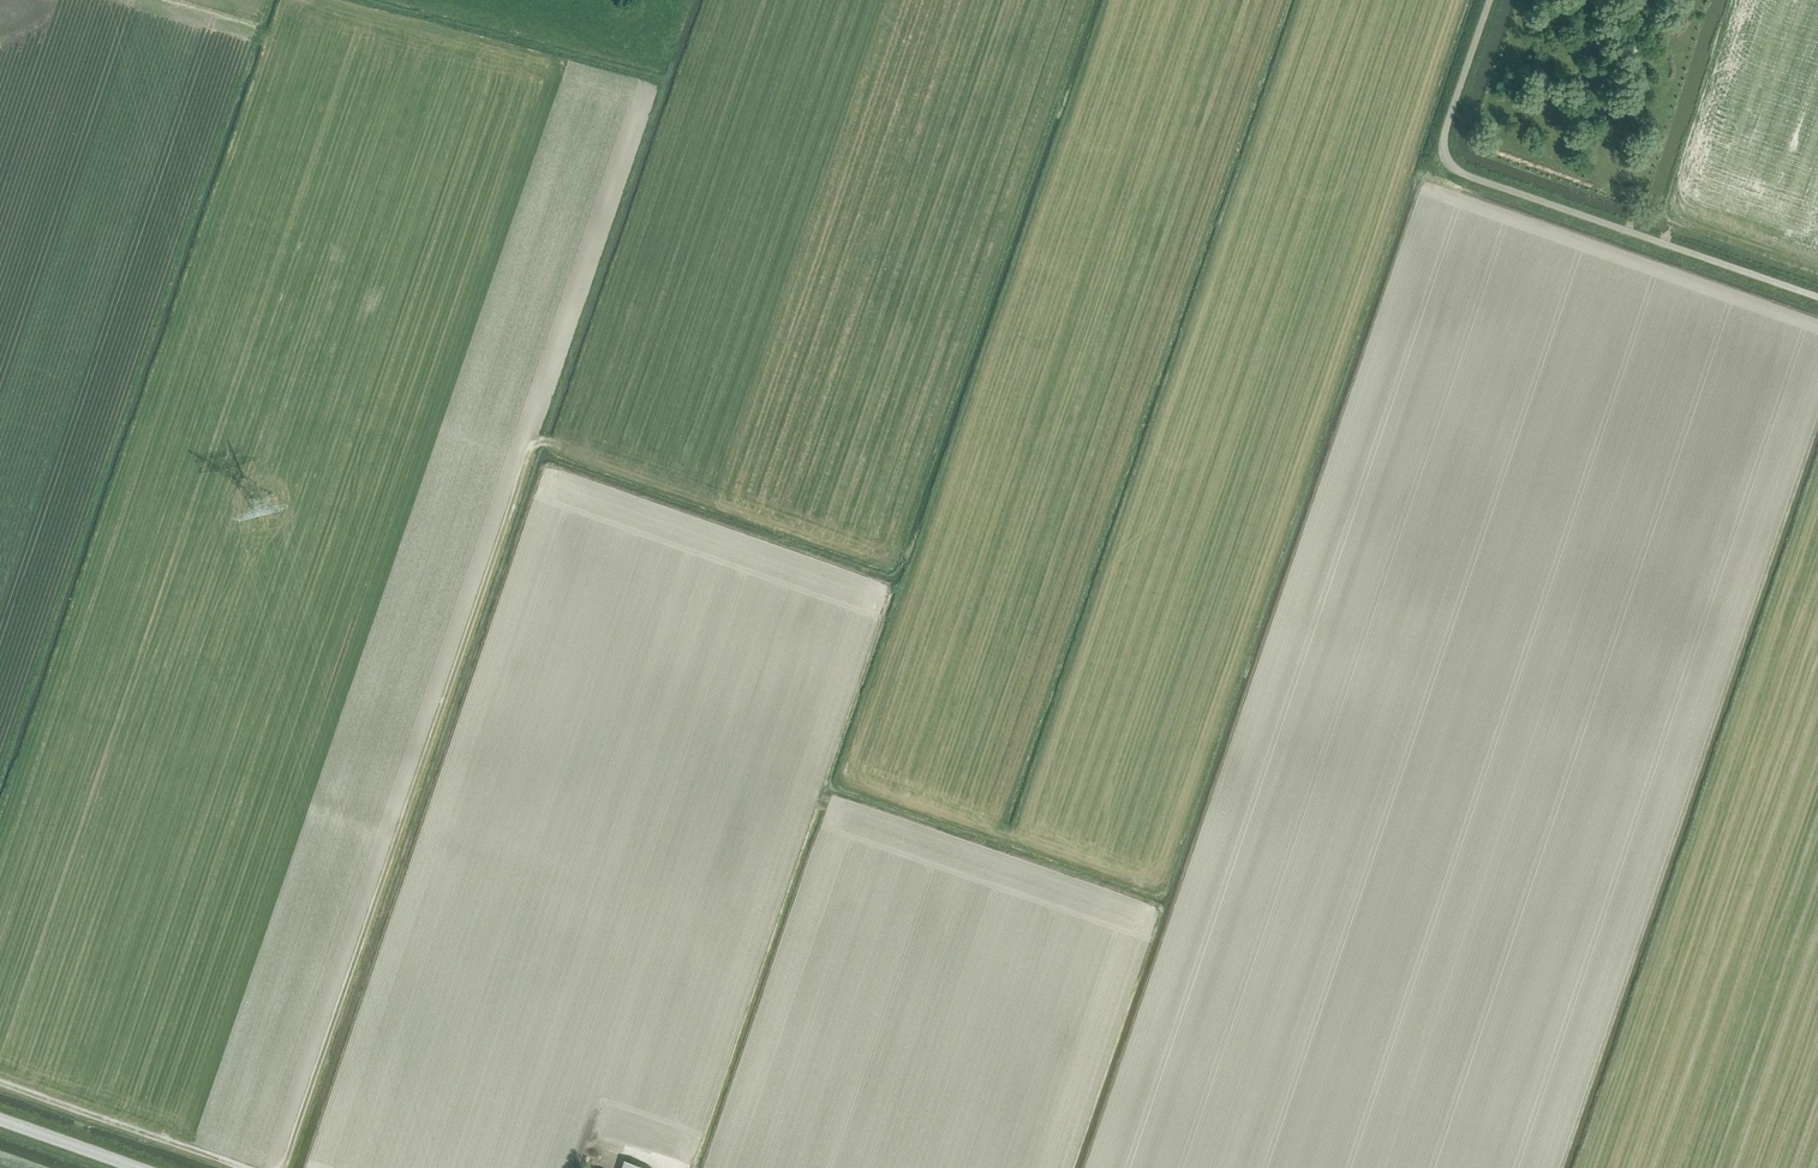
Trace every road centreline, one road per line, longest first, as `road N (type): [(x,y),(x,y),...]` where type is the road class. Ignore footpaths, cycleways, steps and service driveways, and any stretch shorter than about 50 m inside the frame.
road 1 (unclassified): [(1817,297),(1457,169),(1444,135),(1490,0)]
road 2 (unclassified): [(136,1167),(0,1120)]

